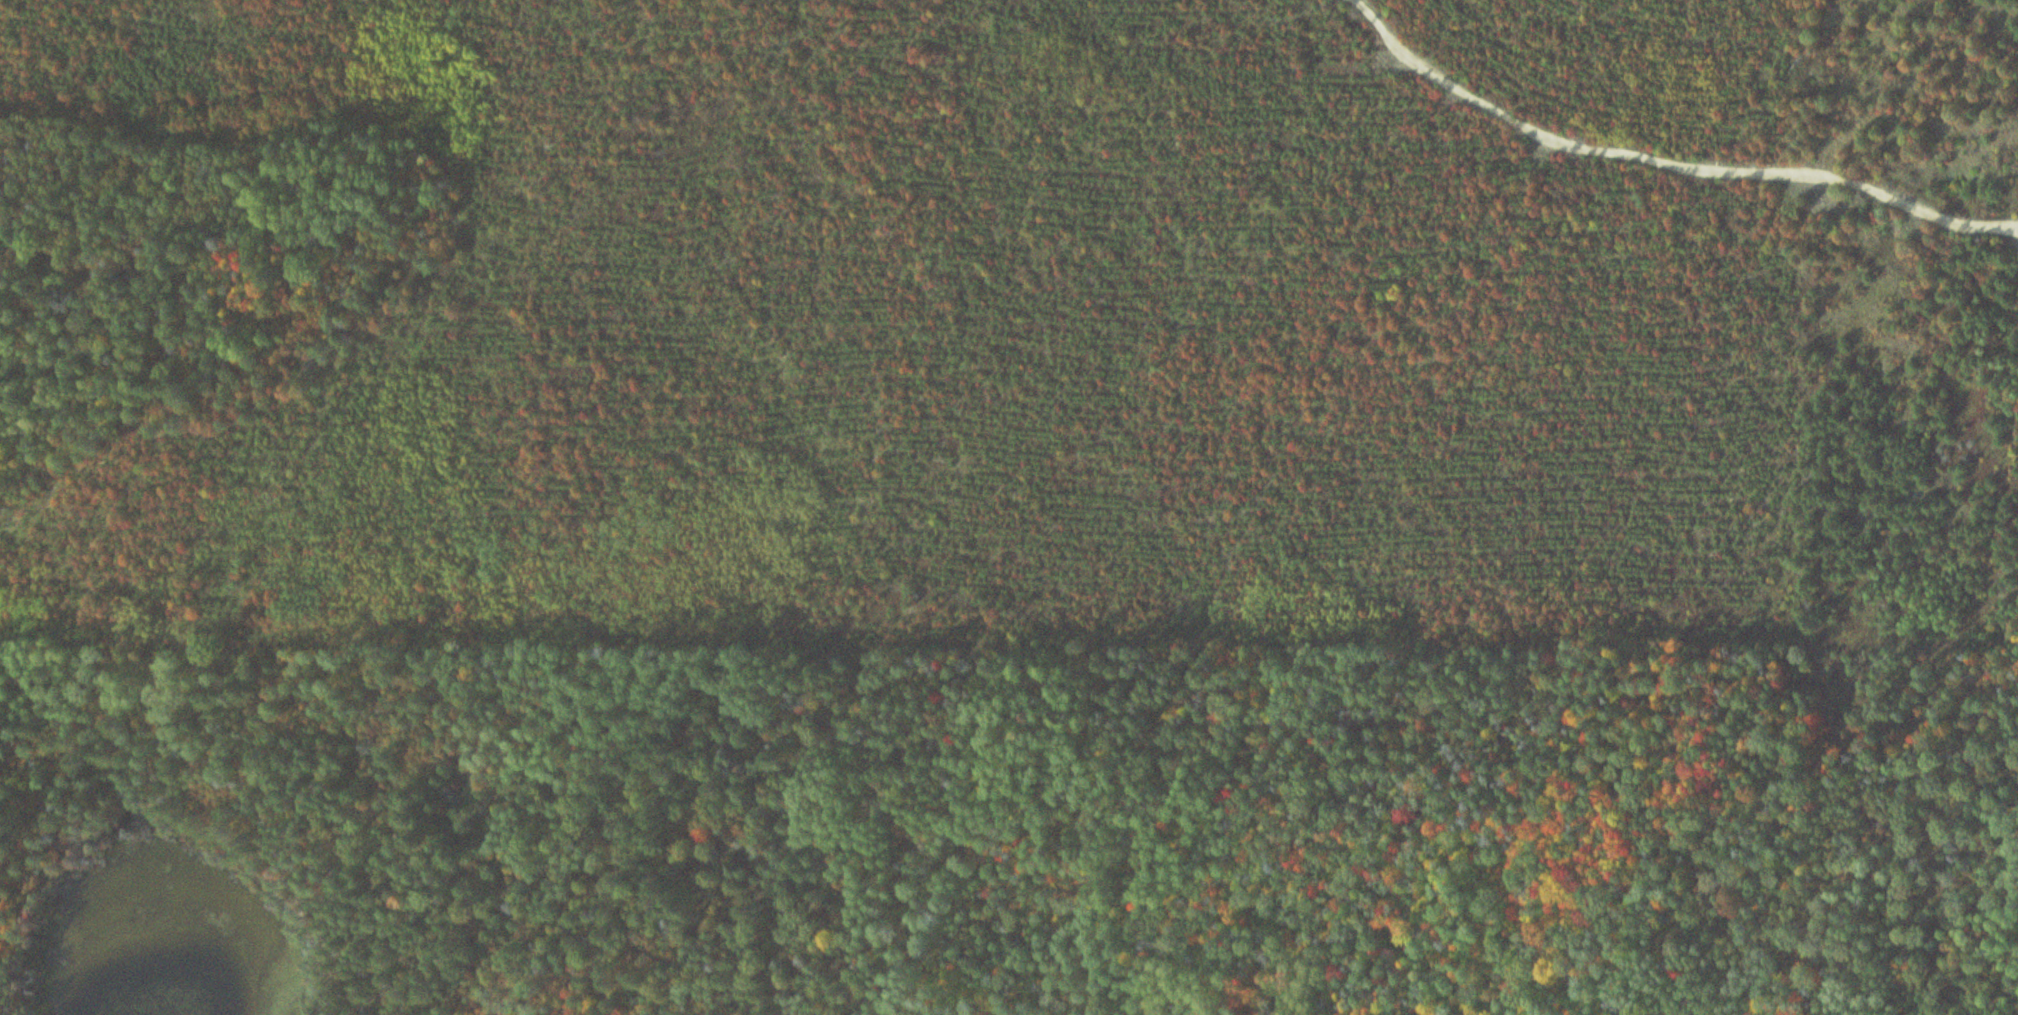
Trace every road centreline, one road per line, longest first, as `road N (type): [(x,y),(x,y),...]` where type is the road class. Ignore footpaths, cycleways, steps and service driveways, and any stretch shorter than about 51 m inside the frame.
road 1 (residential): [(2017,221),(1957,227),(1827,175),(1552,146),(1476,91),(1397,55),(1343,0)]

